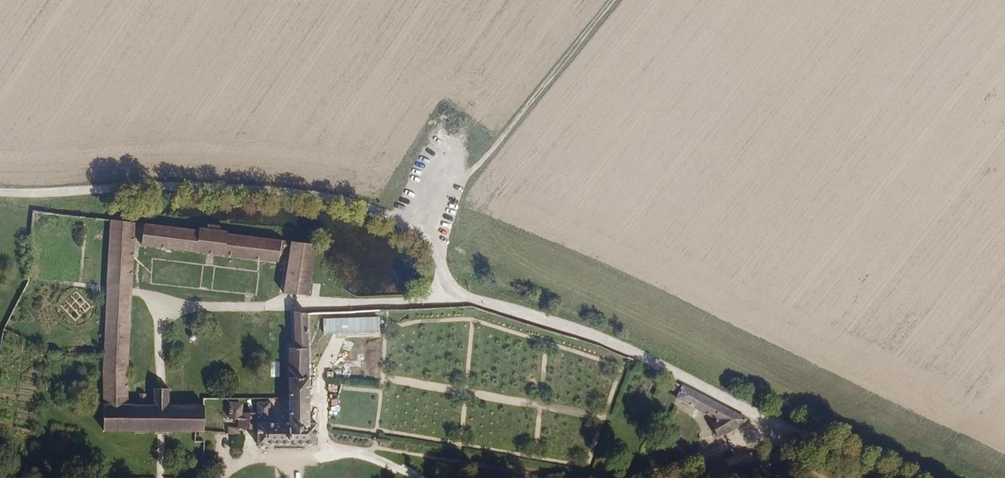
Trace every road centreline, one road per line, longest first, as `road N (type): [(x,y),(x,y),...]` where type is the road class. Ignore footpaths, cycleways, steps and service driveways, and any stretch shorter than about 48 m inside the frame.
road 1 (unclassified): [(430,249),(448,292),(636,356),(879,477)]
road 2 (track): [(0,193),(206,186),(307,196),(380,215),(430,249)]
road 3 (track): [(430,249),(629,0)]

